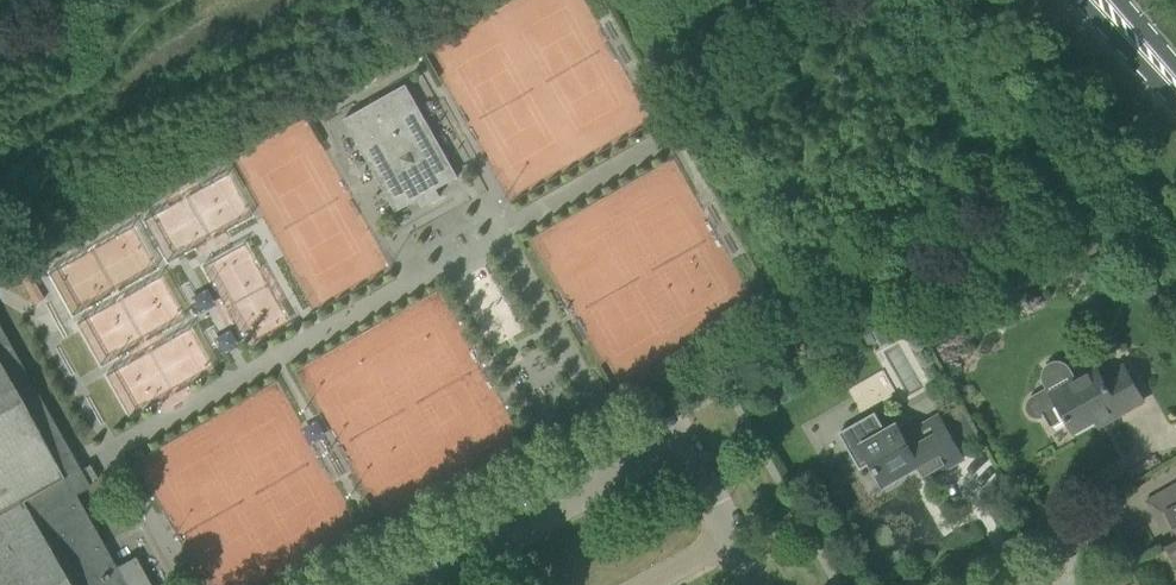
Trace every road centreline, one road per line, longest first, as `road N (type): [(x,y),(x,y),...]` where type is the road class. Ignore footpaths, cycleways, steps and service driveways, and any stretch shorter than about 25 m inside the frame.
road 1 (residential): [(734,536),(687,441),(411,584)]

